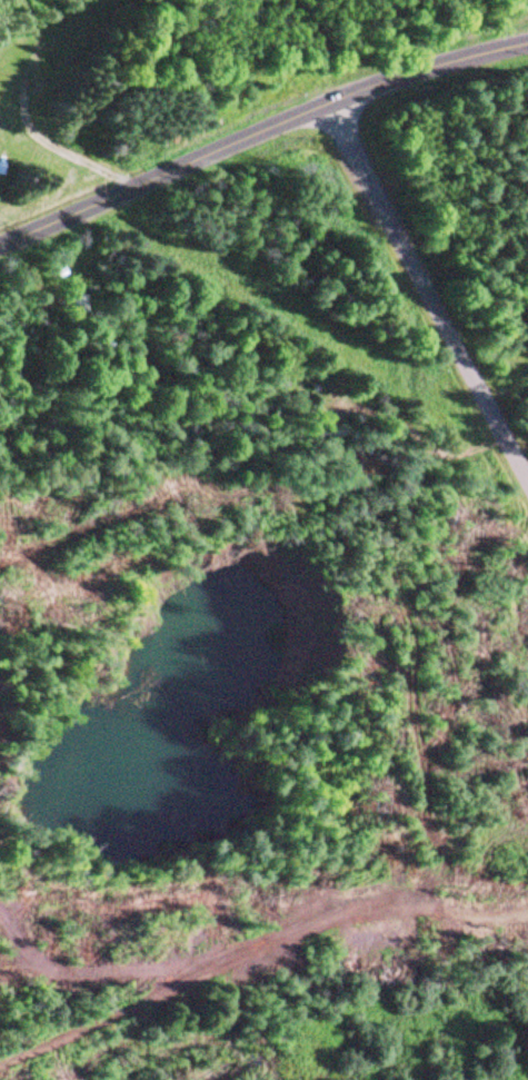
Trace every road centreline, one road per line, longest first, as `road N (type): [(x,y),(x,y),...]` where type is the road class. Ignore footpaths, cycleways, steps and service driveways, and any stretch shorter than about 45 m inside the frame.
road 1 (residential): [(0,242),(322,103),(527,42)]
road 2 (residential): [(527,491),(322,103)]

